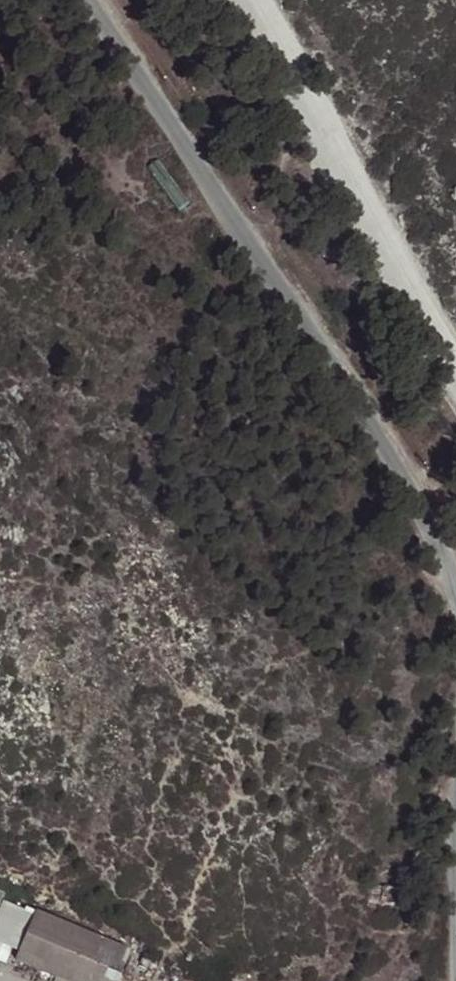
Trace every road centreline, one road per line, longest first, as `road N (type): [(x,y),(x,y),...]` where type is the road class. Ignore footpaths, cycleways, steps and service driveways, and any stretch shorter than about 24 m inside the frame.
road 1 (residential): [(103,0),(386,437),(455,562)]
road 2 (unclassified): [(247,0),(455,347)]

